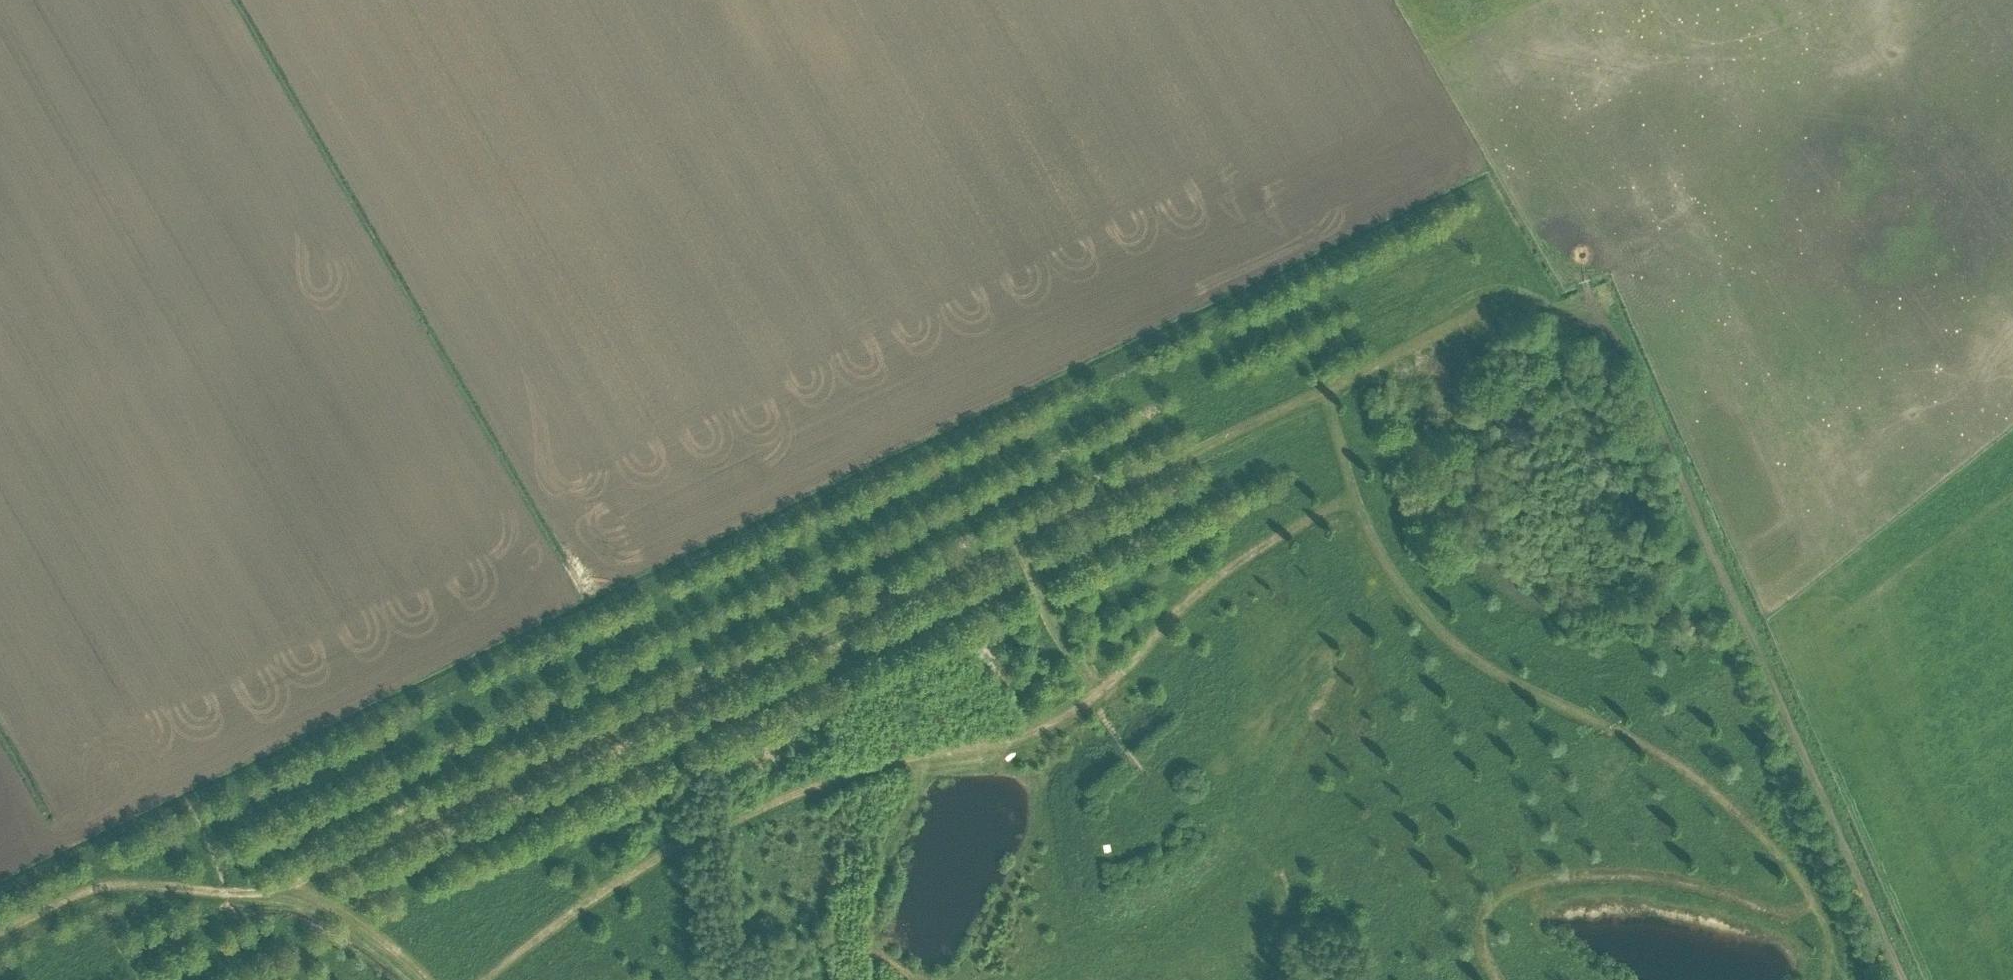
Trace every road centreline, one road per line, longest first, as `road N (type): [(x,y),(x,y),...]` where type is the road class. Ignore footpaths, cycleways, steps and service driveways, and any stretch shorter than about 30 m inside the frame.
road 1 (track): [(1822,979),(1819,908),(1798,869),(1725,800),(1672,758),(1549,700),(1455,642),(1379,564),(1316,394),(295,881),(208,891),(111,884),(0,929)]
road 2 (track): [(482,979),(642,867),(753,811),(844,776),(996,743),(1064,716),(1222,573),(1354,496)]
road 3 (track): [(161,979),(325,901)]
road 4 (track): [(425,979),(376,932),(295,881)]

